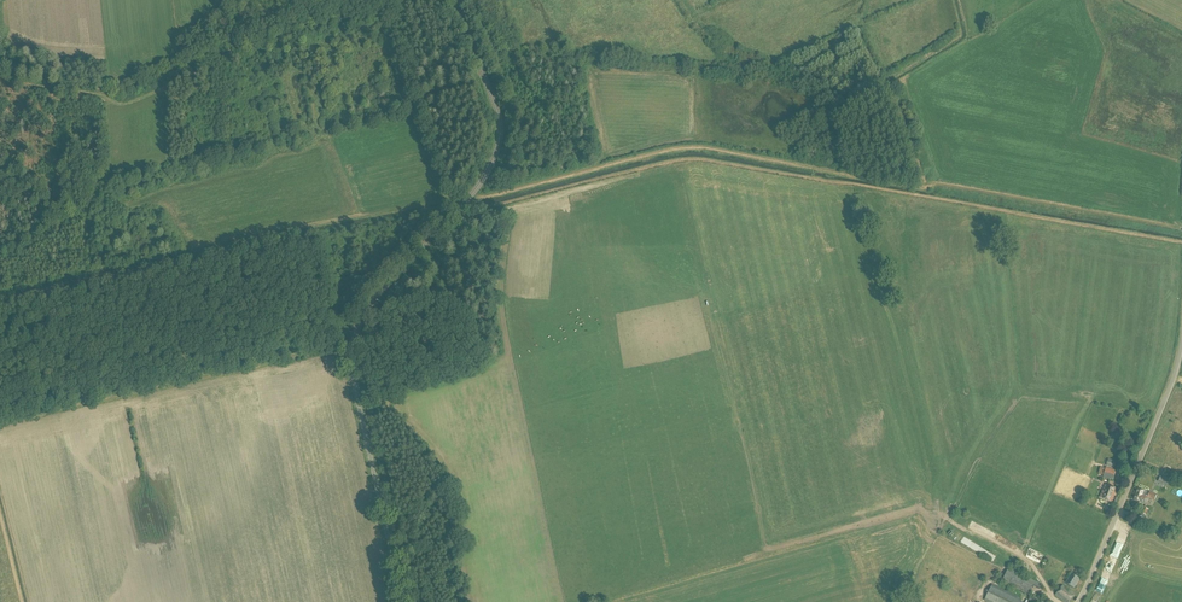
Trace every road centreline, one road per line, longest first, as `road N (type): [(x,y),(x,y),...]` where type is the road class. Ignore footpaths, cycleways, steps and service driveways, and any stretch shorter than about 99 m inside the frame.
road 1 (tertiary): [(404,601),(353,344),(371,304),(477,187),(497,142),(495,110),(454,0)]
road 2 (unclassified): [(1079,601),(1181,350)]

